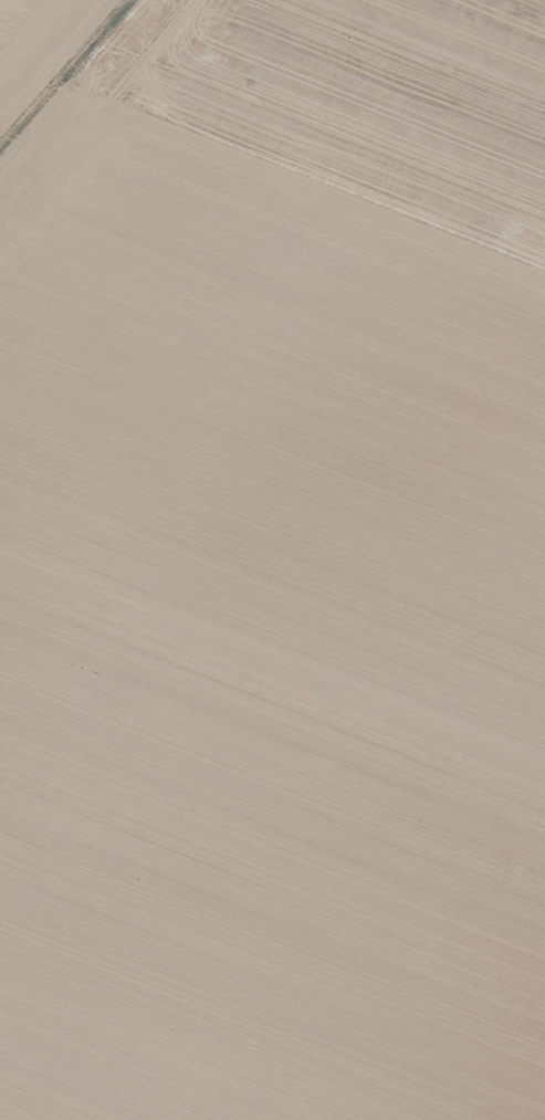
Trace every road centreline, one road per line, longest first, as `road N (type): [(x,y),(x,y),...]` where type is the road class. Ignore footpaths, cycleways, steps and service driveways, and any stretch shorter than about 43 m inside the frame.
road 1 (track): [(130,0),(0,150)]

